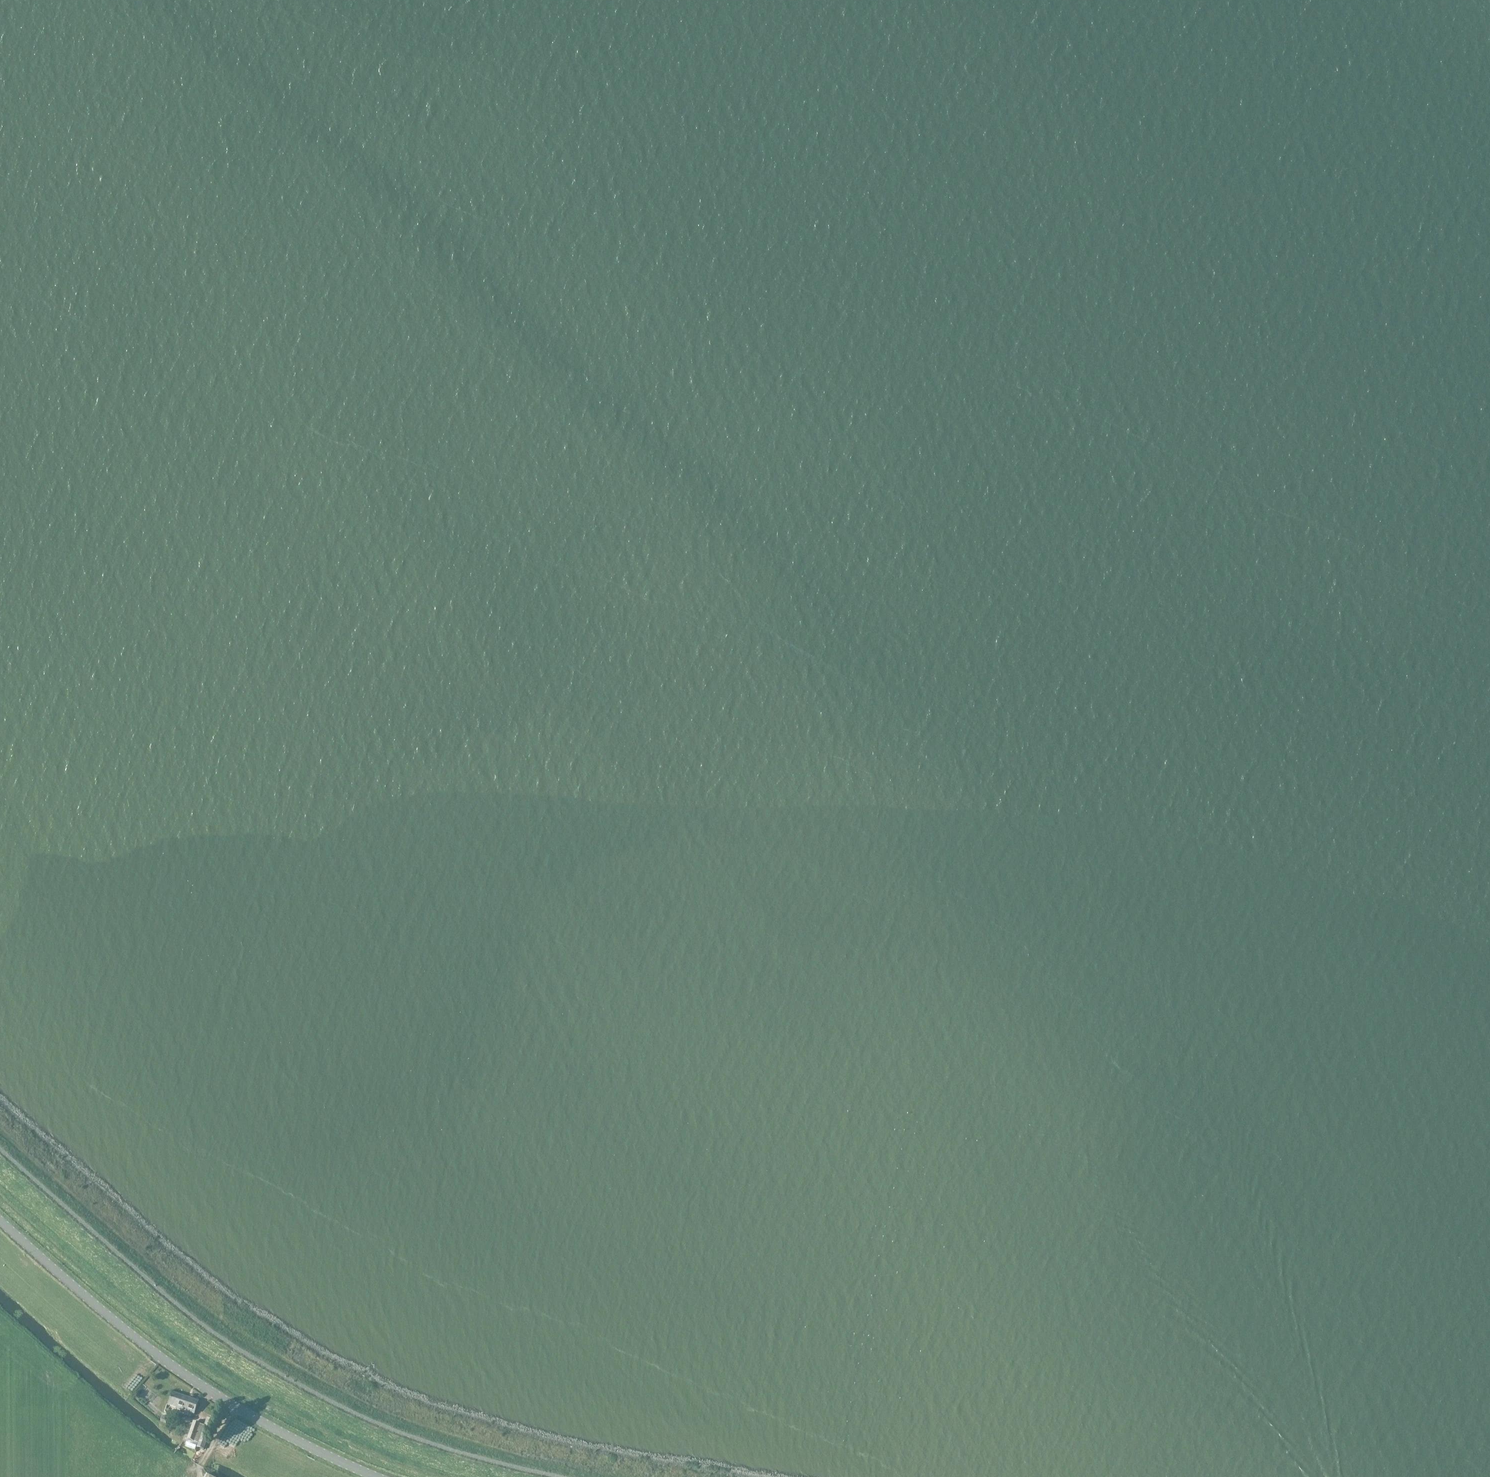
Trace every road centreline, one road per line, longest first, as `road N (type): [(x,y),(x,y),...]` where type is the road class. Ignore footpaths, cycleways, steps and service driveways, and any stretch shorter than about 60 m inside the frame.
road 1 (tertiary): [(375,1476),(187,1375),(0,1218)]

